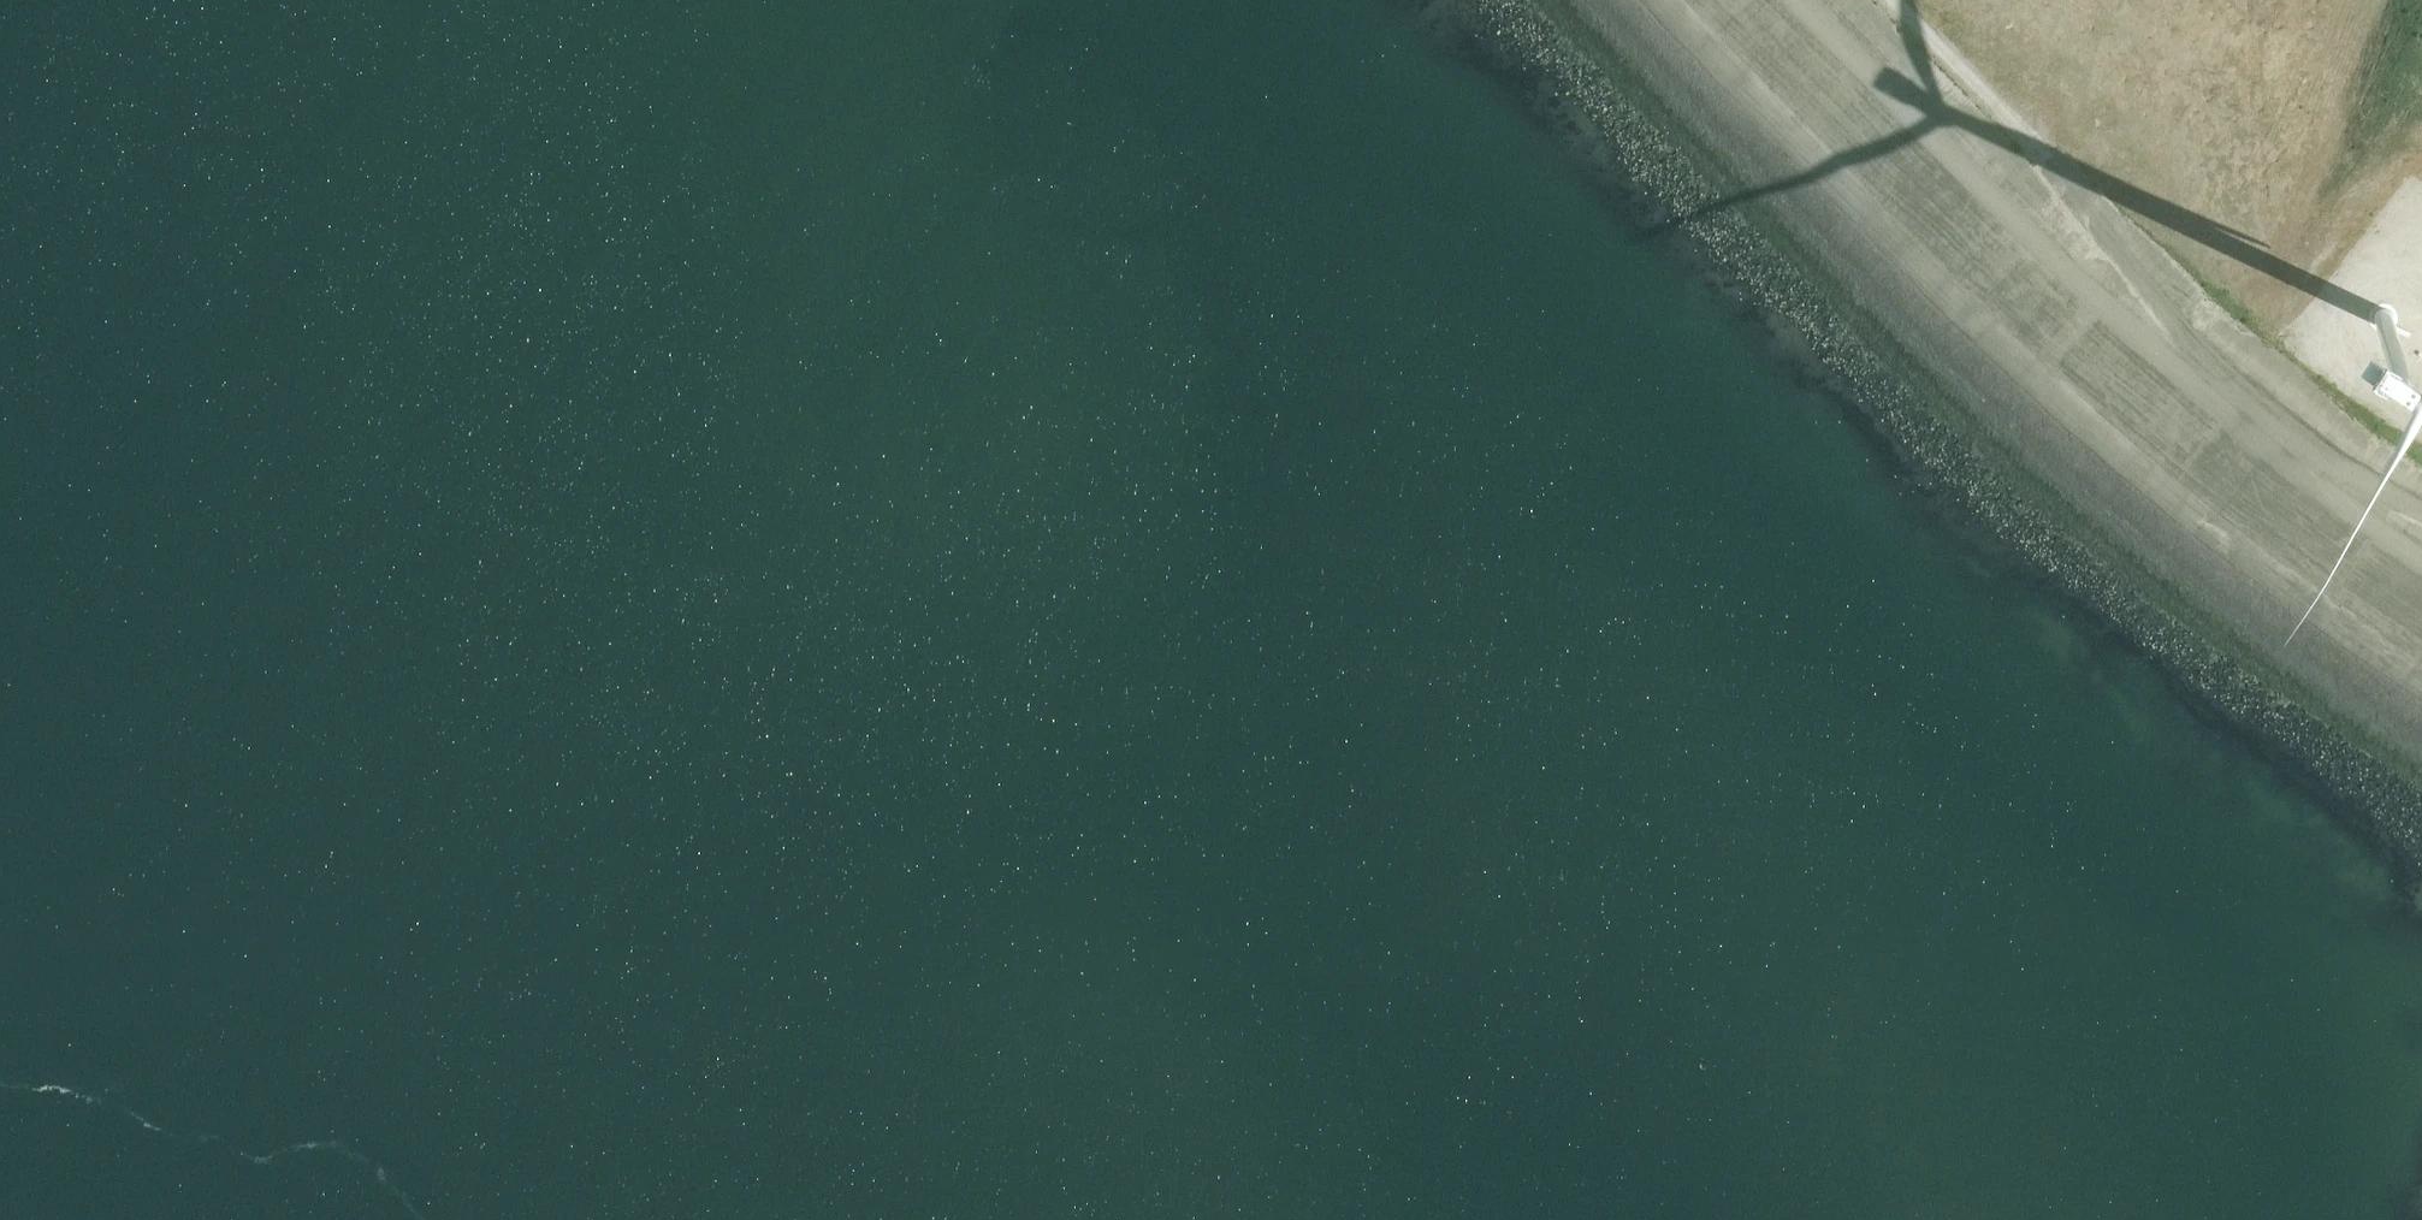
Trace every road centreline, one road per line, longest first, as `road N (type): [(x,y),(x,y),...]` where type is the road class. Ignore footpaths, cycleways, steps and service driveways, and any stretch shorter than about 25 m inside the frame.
road 1 (track): [(1891,0),(2215,358)]
road 2 (track): [(2186,387),(2215,358),(2363,477),(2421,508)]

